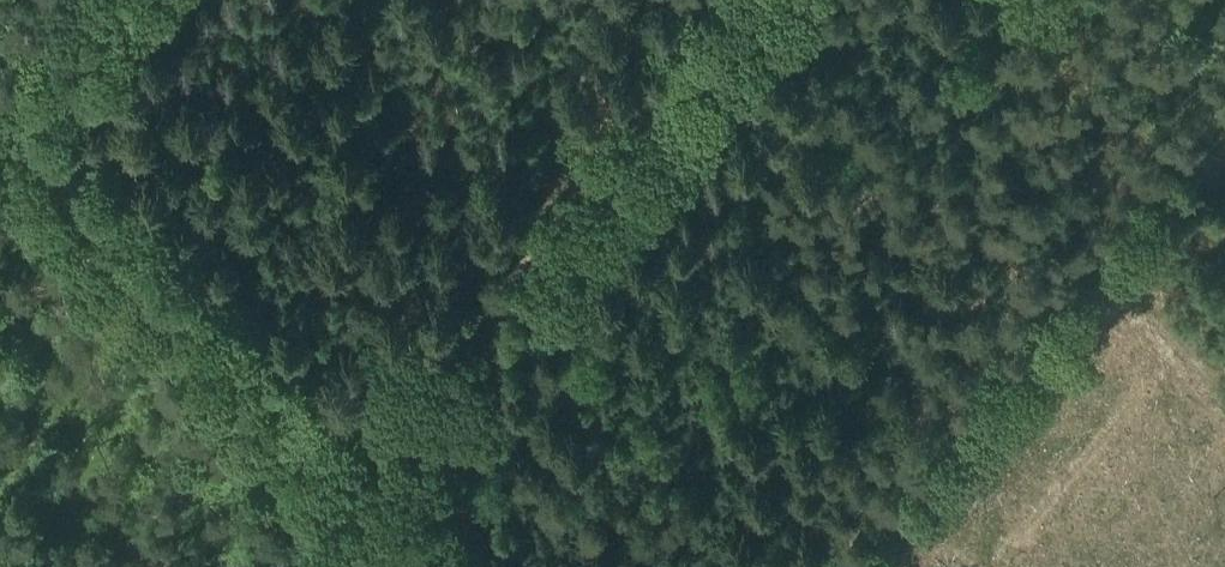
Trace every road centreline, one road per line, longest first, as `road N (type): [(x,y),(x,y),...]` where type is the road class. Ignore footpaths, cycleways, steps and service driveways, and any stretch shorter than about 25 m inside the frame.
road 1 (track): [(318,512),(741,0)]
road 2 (track): [(1224,145),(874,566)]
road 3 (track): [(318,512),(0,167)]

